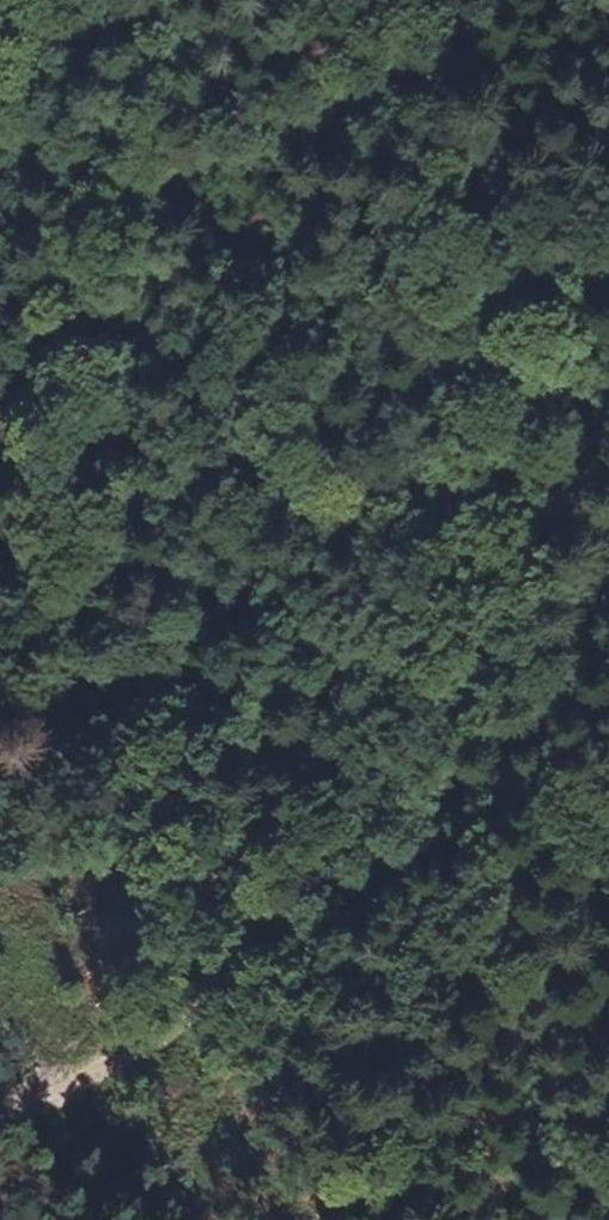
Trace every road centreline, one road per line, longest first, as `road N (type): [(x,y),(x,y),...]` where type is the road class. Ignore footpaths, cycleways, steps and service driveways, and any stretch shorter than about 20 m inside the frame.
road 1 (track): [(608,605),(341,851),(126,1019),(0,1104)]

